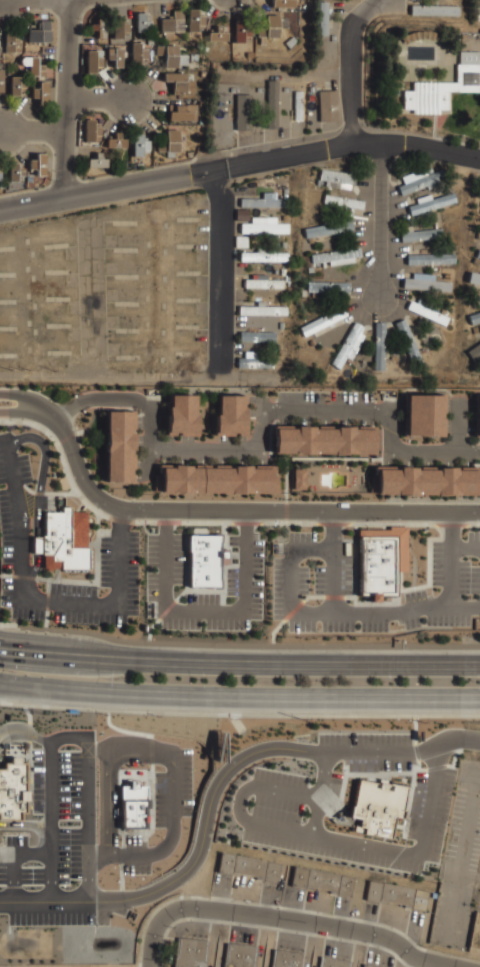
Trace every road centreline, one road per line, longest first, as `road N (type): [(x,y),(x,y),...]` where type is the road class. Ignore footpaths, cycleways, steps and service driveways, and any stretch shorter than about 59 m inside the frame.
road 1 (residential): [(30,404),(56,417),(84,480),(122,509),(479,512)]
road 2 (secondary): [(479,665),(223,664),(0,649)]
road 3 (secondary): [(0,685),(226,699),(479,700)]
road 4 (residential): [(104,902),(148,896),(192,870),(217,789),(257,753),(418,752),(479,742)]
road 5 (residential): [(208,910),(361,932),(437,966)]
road 6 (residential): [(69,0),(63,199)]
road 7 (residential): [(0,211),(189,176)]
road 8 (residential): [(189,176),(352,144)]
road 9 (residential): [(385,0),(350,36),(352,144)]
road 10 (residential): [(379,143),(381,298)]
road 11 (residential): [(352,144),(479,160)]

